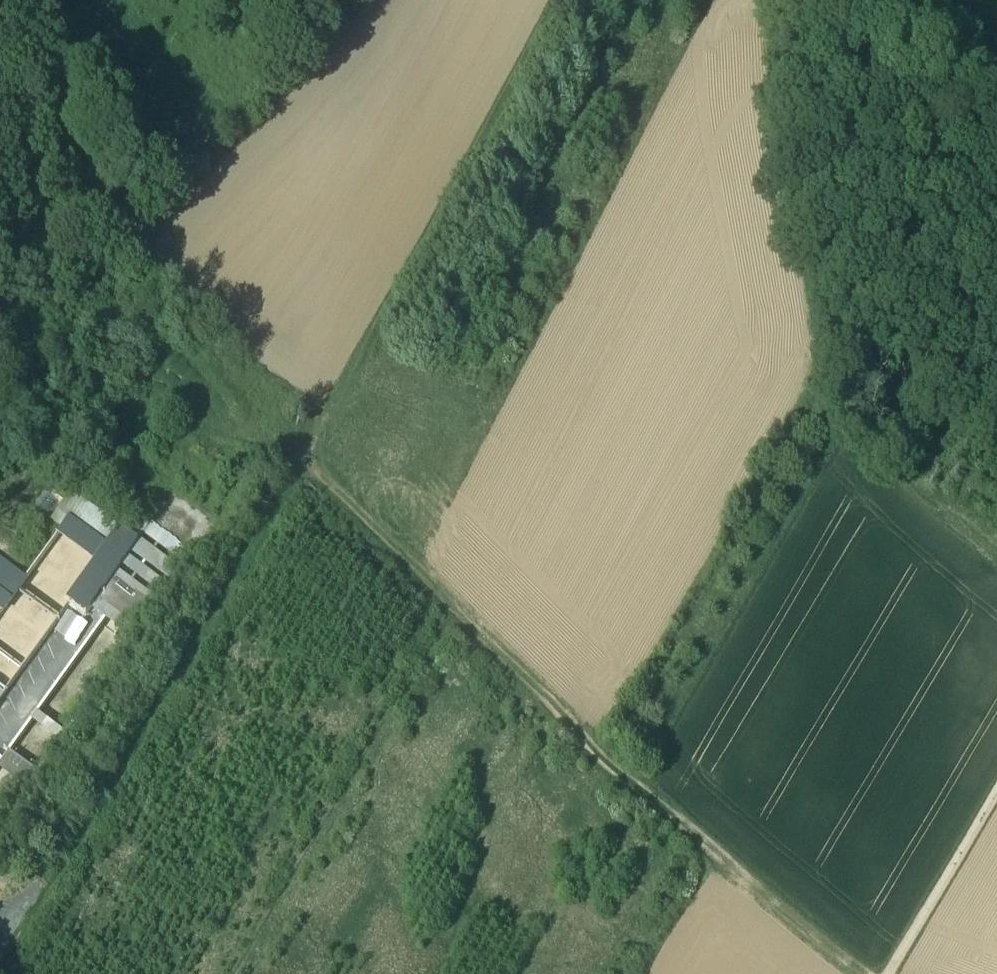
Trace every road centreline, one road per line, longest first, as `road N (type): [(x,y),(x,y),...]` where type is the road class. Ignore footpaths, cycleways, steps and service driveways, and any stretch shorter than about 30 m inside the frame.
road 1 (track): [(862,973),(300,459)]
road 2 (track): [(996,557),(891,467),(848,381),(810,243),(793,114),(803,0)]
road 3 (track): [(0,949),(300,459)]
road 4 (track): [(300,459),(556,0)]
road 5 (track): [(996,805),(897,973)]
road 6 (track): [(129,265),(0,381)]

